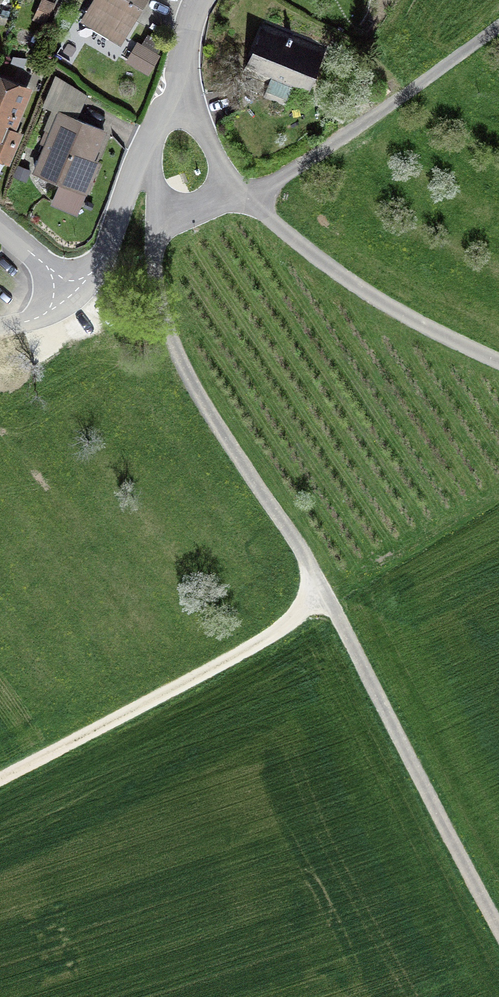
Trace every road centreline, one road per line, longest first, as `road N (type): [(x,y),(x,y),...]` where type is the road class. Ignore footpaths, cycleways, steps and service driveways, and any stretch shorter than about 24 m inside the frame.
road 1 (track): [(154,222),(159,294),(184,368),(321,588),(498,932)]
road 2 (track): [(321,588),(284,625),(231,658),(0,777)]
road 3 (residential): [(200,0),(85,293)]
road 4 (track): [(244,197),(498,25)]
road 5 (track): [(498,361),(371,296),(244,197)]

